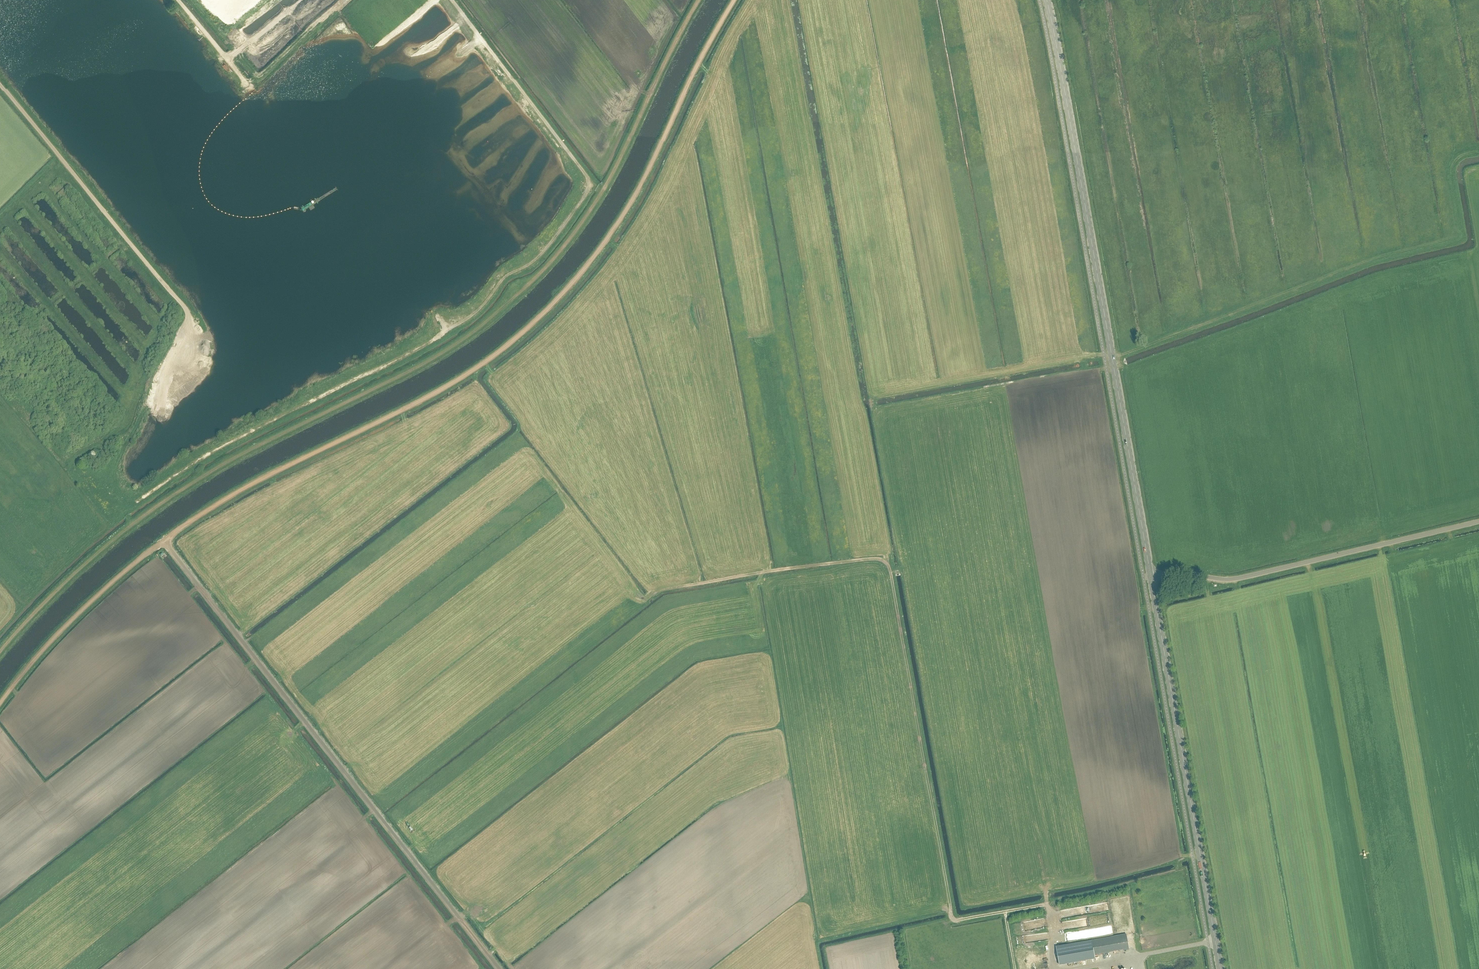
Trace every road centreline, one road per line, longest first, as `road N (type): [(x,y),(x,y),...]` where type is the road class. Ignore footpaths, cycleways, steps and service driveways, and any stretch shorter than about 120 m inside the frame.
road 1 (track): [(164,542),(262,479),(436,393),(536,321),(621,219),(734,0)]
road 2 (primary): [(1151,577),(1047,0)]
road 3 (unclassified): [(499,968),(164,542)]
road 4 (track): [(1478,153),(1449,168),(1461,241),(1368,262),(1112,357)]
road 5 (primary): [(1220,968),(1151,577)]
road 6 (unclassified): [(1151,577),(1234,580),(1478,522)]
road 7 (track): [(0,85),(187,312),(182,327)]
road 8 (track): [(164,542),(69,622),(0,704)]

